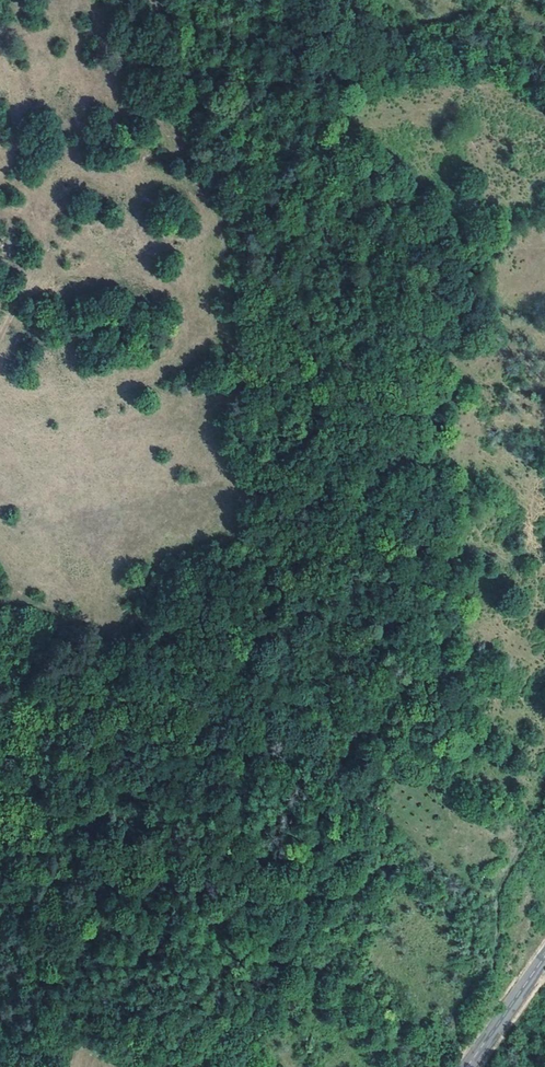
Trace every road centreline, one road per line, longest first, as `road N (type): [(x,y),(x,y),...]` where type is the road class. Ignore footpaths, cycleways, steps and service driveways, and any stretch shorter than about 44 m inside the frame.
road 1 (track): [(544,68),(511,45),(350,18),(315,0)]
road 2 (secondary): [(544,956),(467,1066)]

